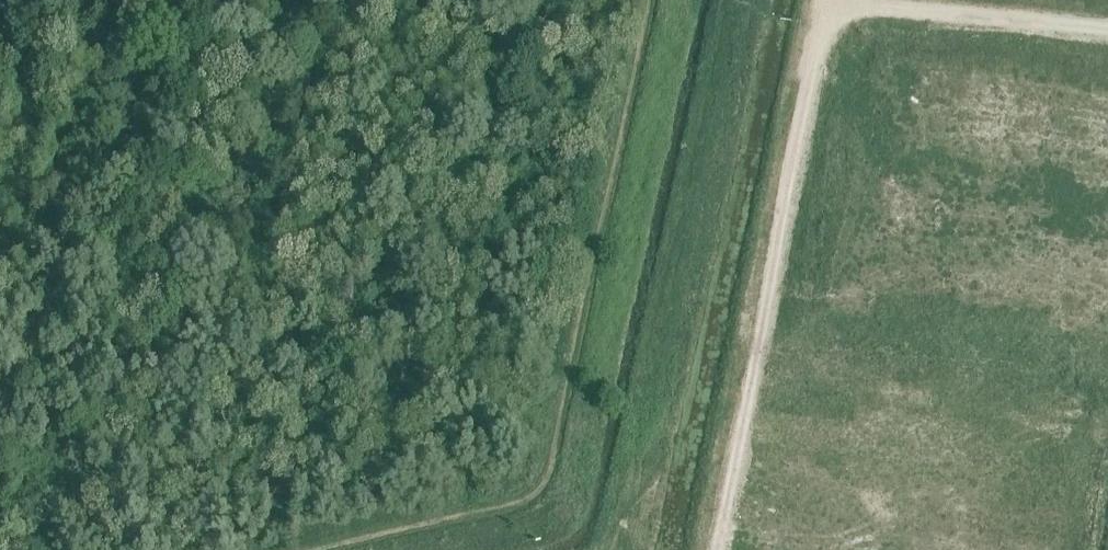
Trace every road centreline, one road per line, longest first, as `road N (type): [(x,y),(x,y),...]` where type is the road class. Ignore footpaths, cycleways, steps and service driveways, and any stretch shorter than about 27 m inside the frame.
road 1 (residential): [(830,0),(1107,41)]

